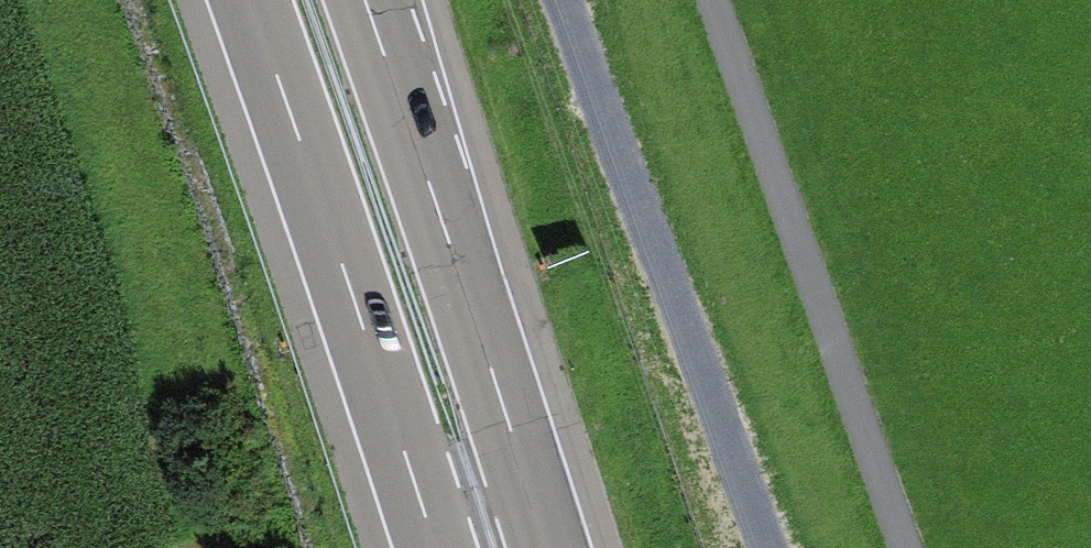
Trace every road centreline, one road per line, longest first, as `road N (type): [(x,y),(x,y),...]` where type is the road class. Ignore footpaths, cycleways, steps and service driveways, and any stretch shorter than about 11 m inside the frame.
road 1 (track): [(567,0),(765,547)]
road 2 (track): [(729,0),(920,547)]
road 3 (motorway): [(260,0),(442,547)]
road 4 (motorway): [(550,547),(371,0)]

